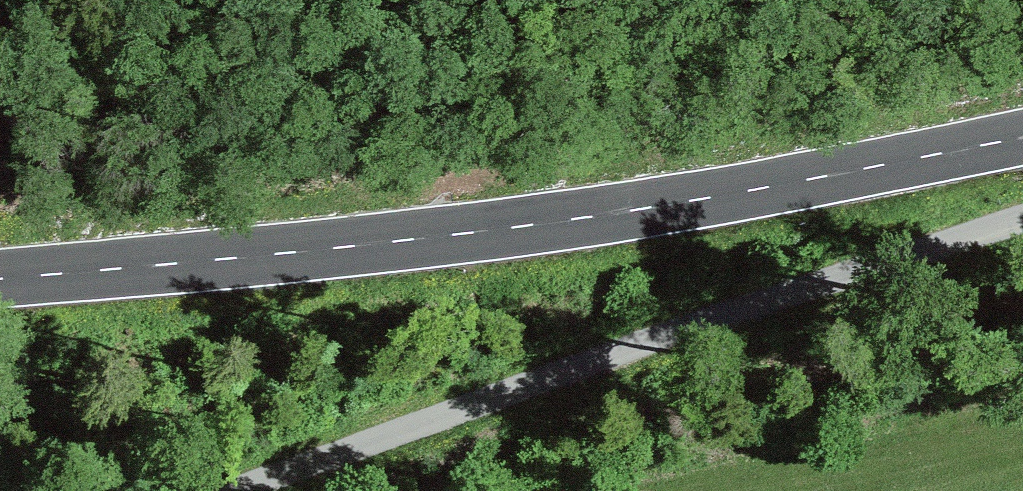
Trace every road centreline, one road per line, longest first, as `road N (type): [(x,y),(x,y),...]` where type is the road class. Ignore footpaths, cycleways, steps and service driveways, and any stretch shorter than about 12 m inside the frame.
road 1 (tertiary): [(0,277),(741,195),(1022,137)]
road 2 (track): [(237,490),(1022,217)]

